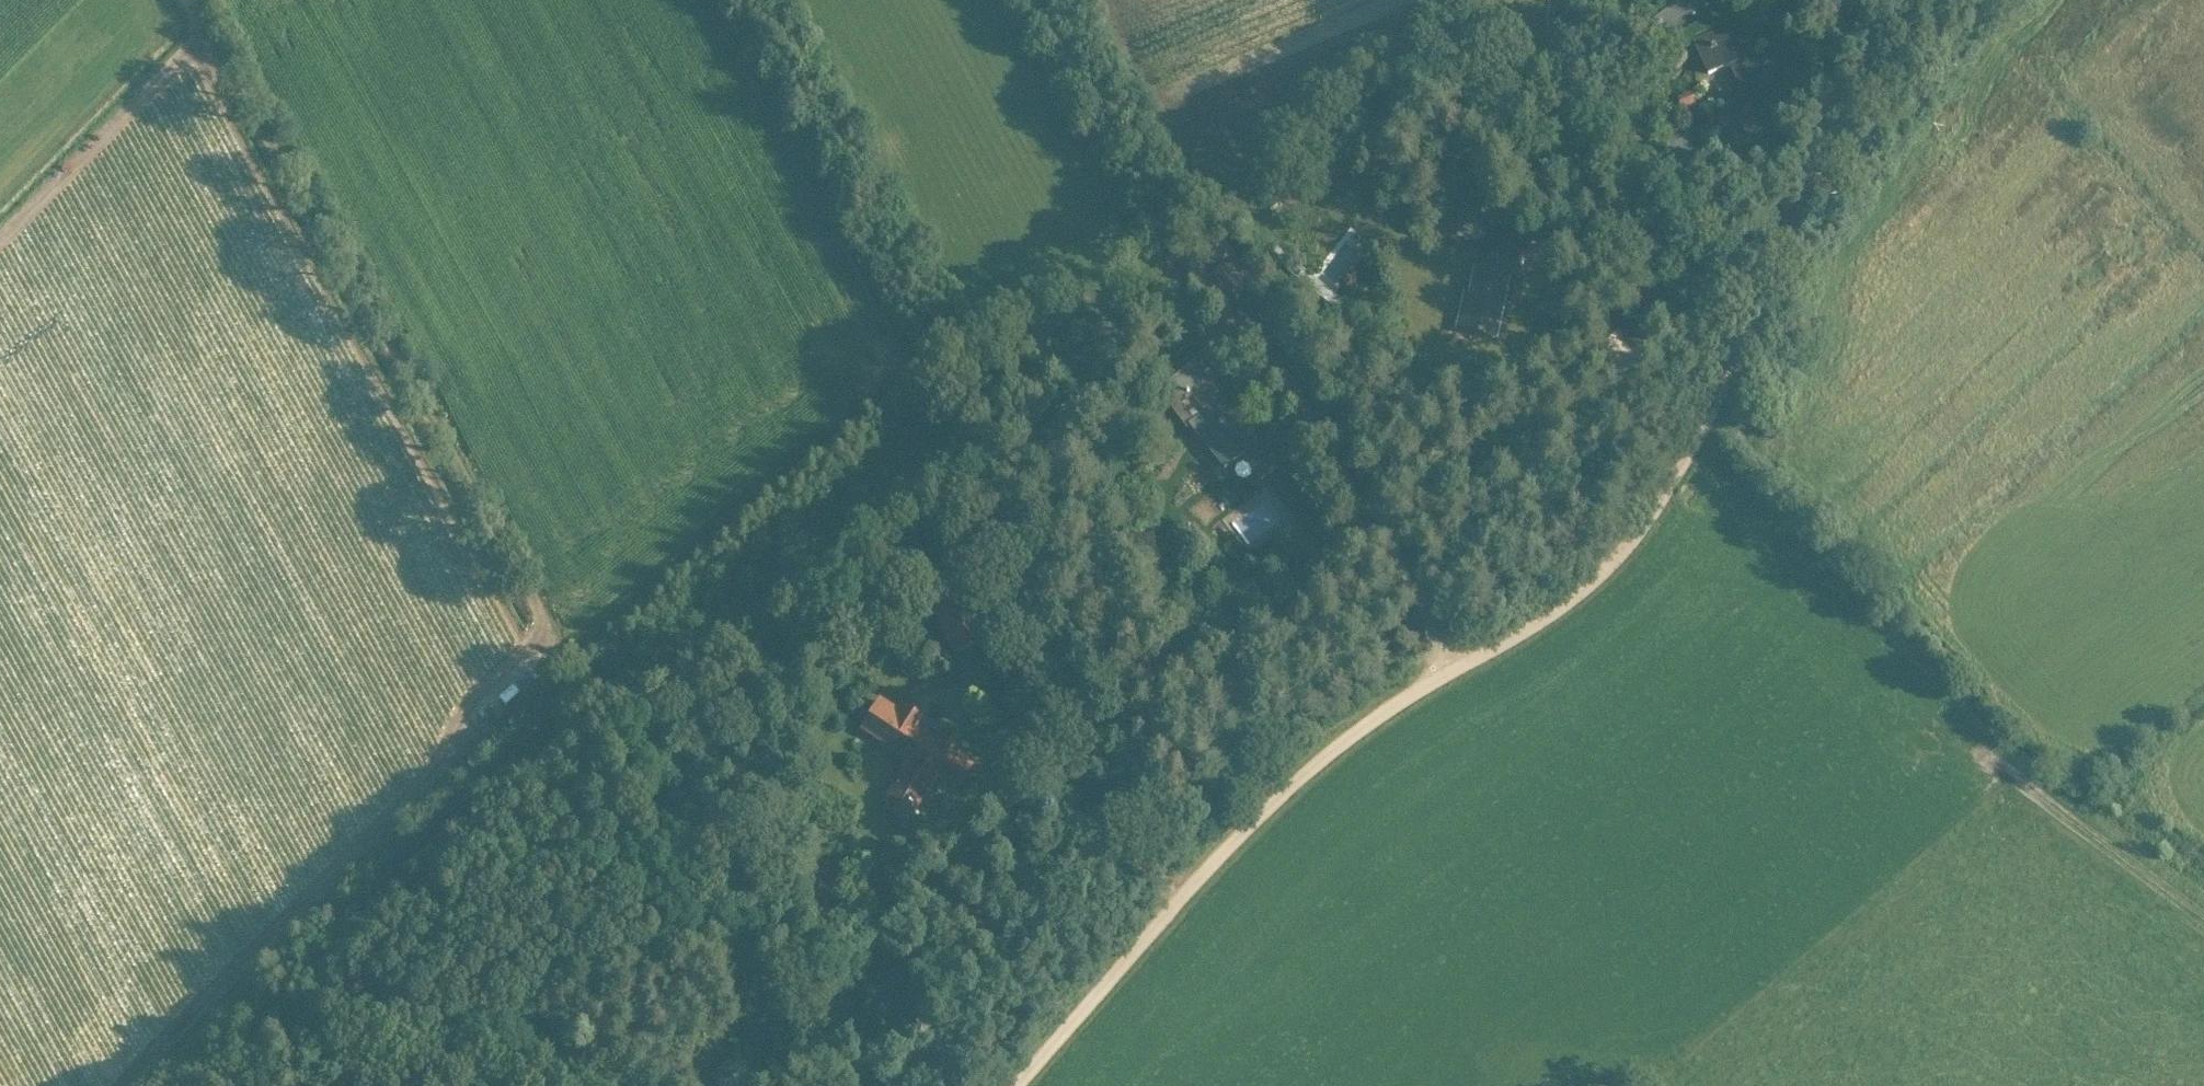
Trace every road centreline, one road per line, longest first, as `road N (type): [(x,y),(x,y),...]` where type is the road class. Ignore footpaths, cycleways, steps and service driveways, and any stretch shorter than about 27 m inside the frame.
road 1 (track): [(1040,1085),(1309,763),(1651,528),(1879,119),(1976,0)]
road 2 (track): [(803,1085),(785,1052),(699,971),(679,885),(573,665),(199,0)]

